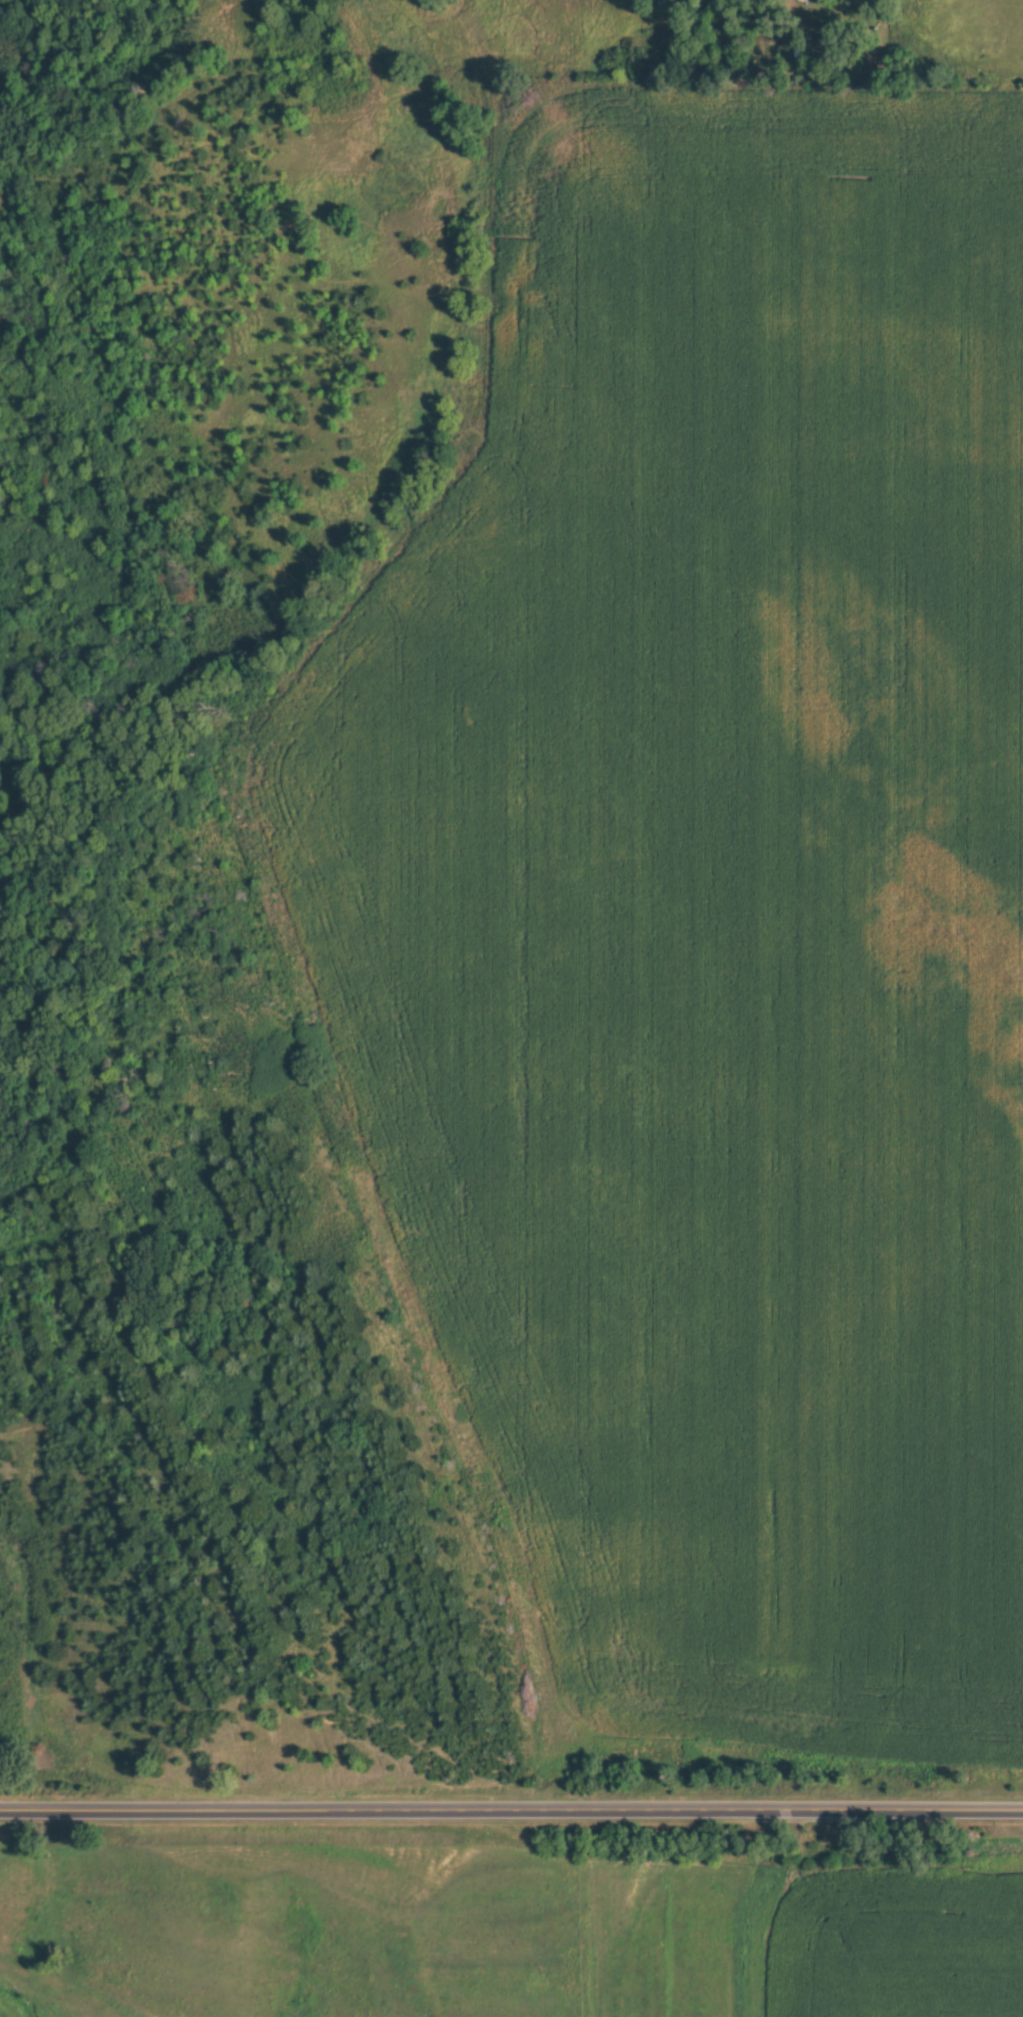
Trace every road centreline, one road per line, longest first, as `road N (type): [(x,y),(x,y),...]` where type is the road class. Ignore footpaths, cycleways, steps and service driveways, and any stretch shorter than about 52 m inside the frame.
road 1 (secondary): [(1022,1807),(0,1806)]

